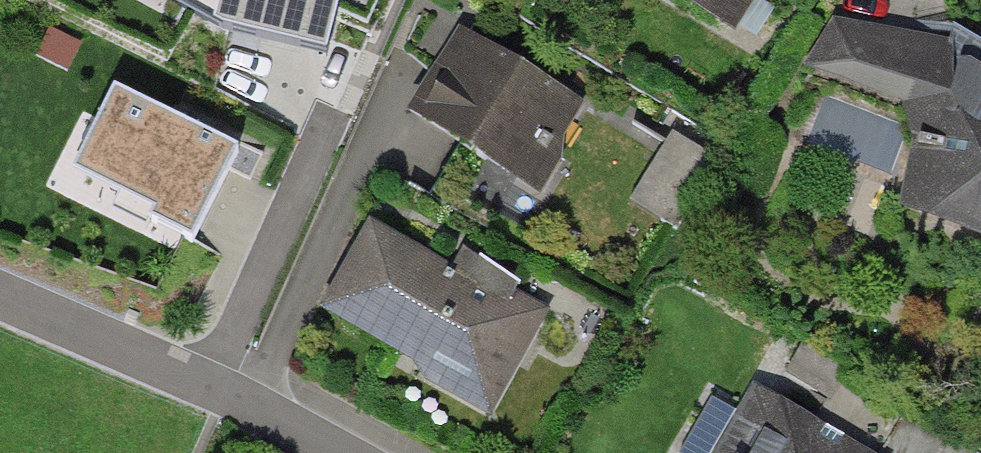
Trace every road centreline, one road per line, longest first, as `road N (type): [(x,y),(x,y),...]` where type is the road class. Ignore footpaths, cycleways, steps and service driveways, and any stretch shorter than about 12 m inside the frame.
road 1 (residential): [(339,452),(213,387),(0,294)]

